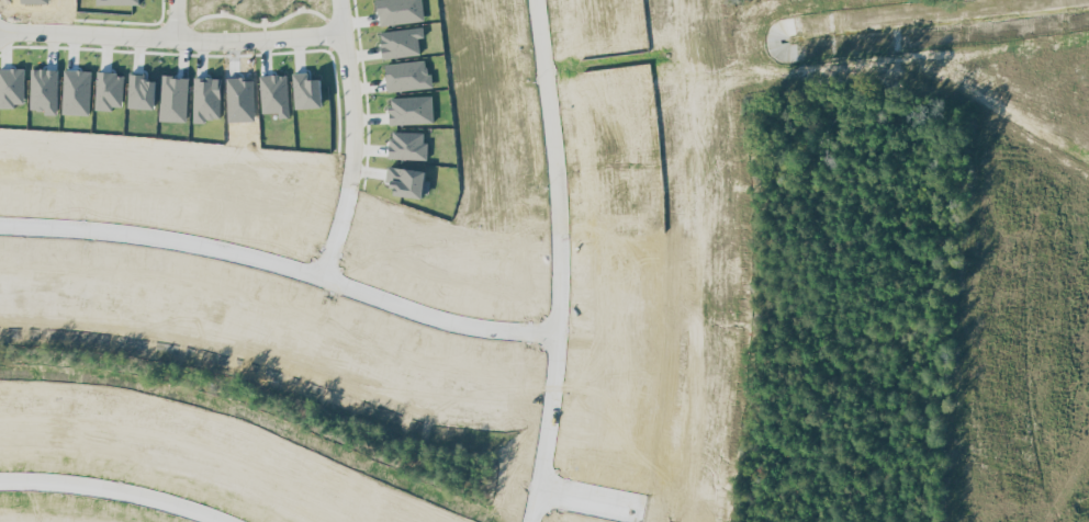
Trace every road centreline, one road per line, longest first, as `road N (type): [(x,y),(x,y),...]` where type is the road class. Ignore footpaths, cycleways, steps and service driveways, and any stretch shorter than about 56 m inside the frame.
road 1 (residential): [(557,336),(433,318),(288,268),(179,242),(0,226)]
road 2 (residential): [(538,0),(561,228),(557,336),(530,521)]
road 3 (tertiary): [(697,0),(720,288),(691,521)]
road 4 (residential): [(0,29),(229,43),(343,32)]
road 5 (residential): [(324,280),(355,144),(341,0)]
road 6 (residential): [(246,521),(142,490),(0,474)]
road 7 (residential): [(540,488),(692,518)]

